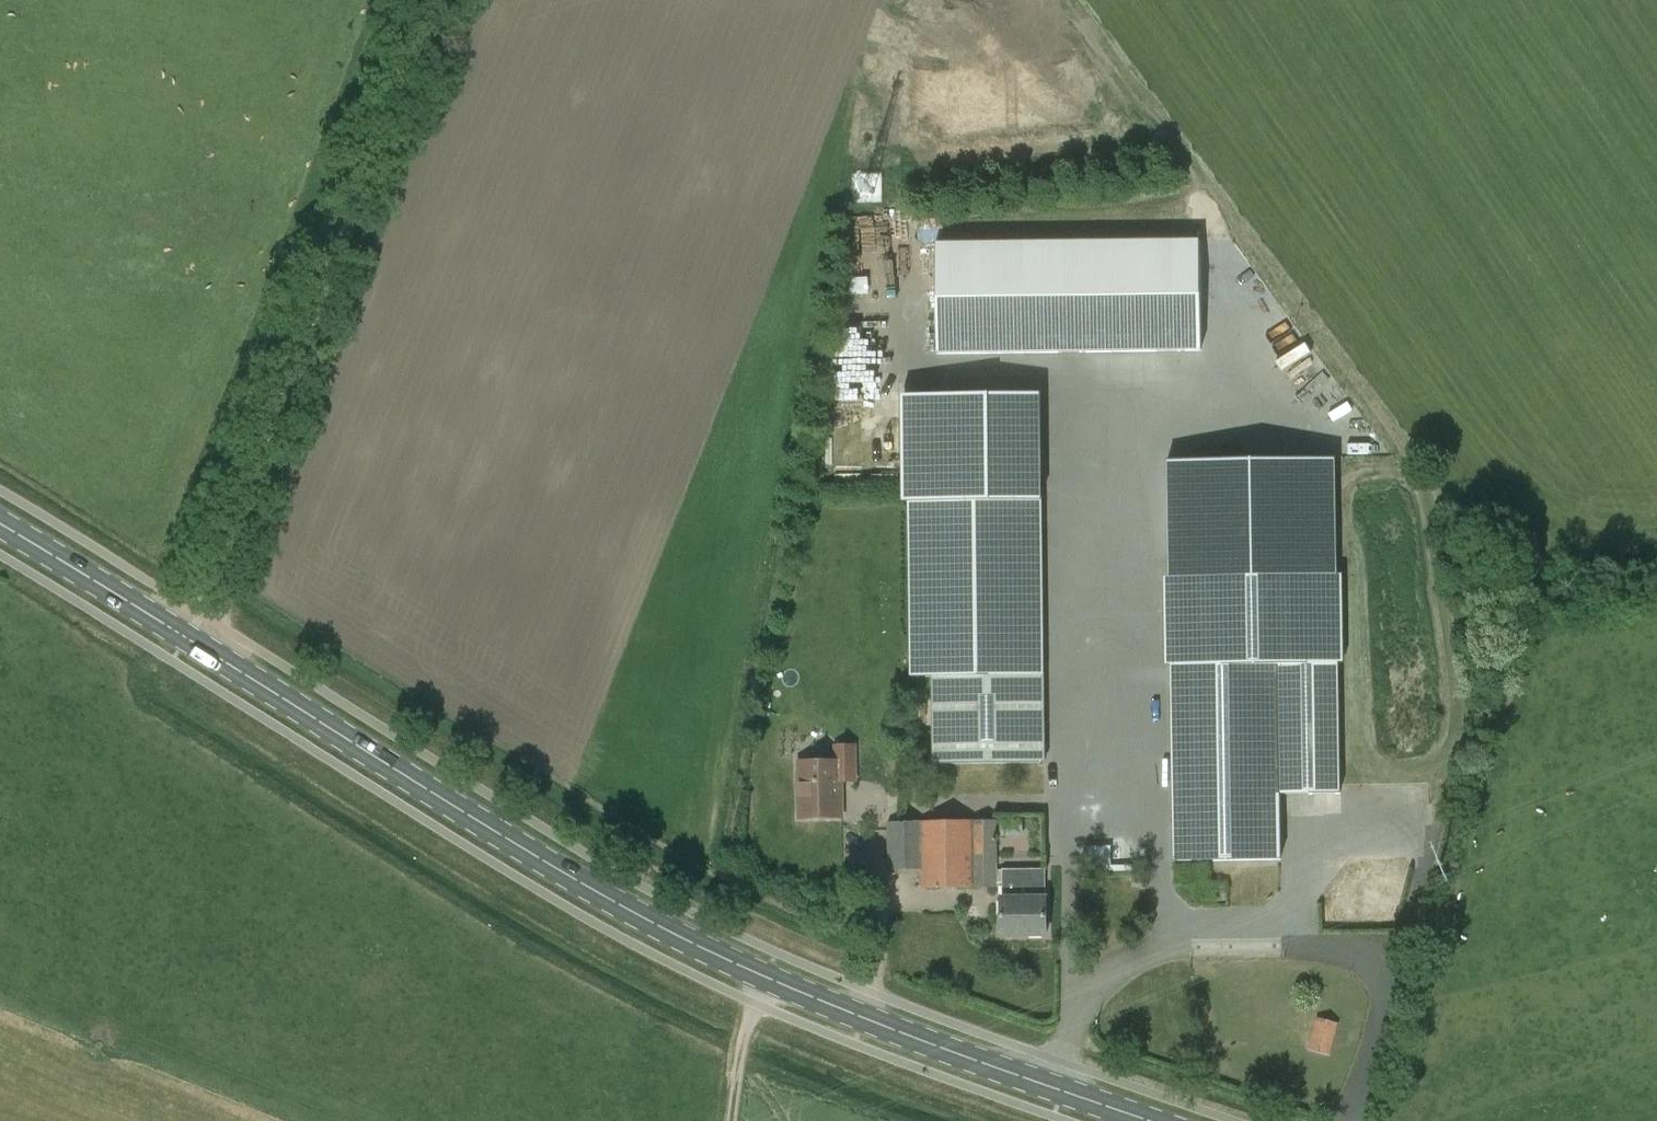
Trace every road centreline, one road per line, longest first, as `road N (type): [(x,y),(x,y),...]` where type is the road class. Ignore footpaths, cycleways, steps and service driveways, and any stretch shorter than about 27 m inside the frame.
road 1 (primary): [(1157,1120),(827,1000),(580,883),(0,528)]
road 2 (track): [(208,589),(305,305),(426,0)]

